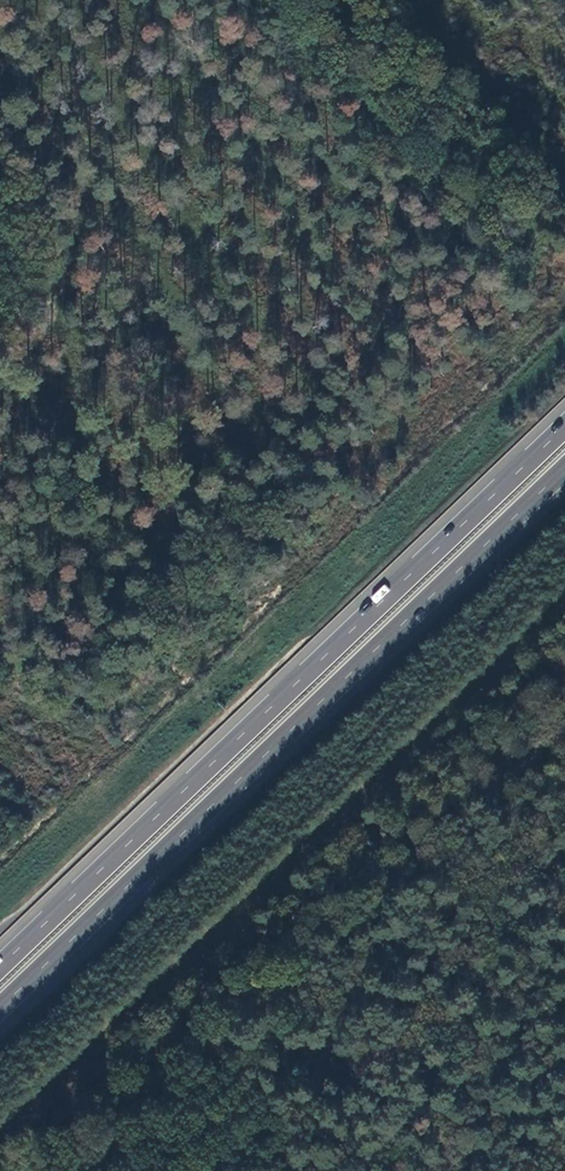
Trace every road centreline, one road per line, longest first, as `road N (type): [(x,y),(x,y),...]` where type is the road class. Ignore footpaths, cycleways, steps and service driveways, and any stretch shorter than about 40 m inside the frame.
road 1 (motorway): [(564,428),(0,968)]
road 2 (motorway): [(0,1008),(564,469)]

